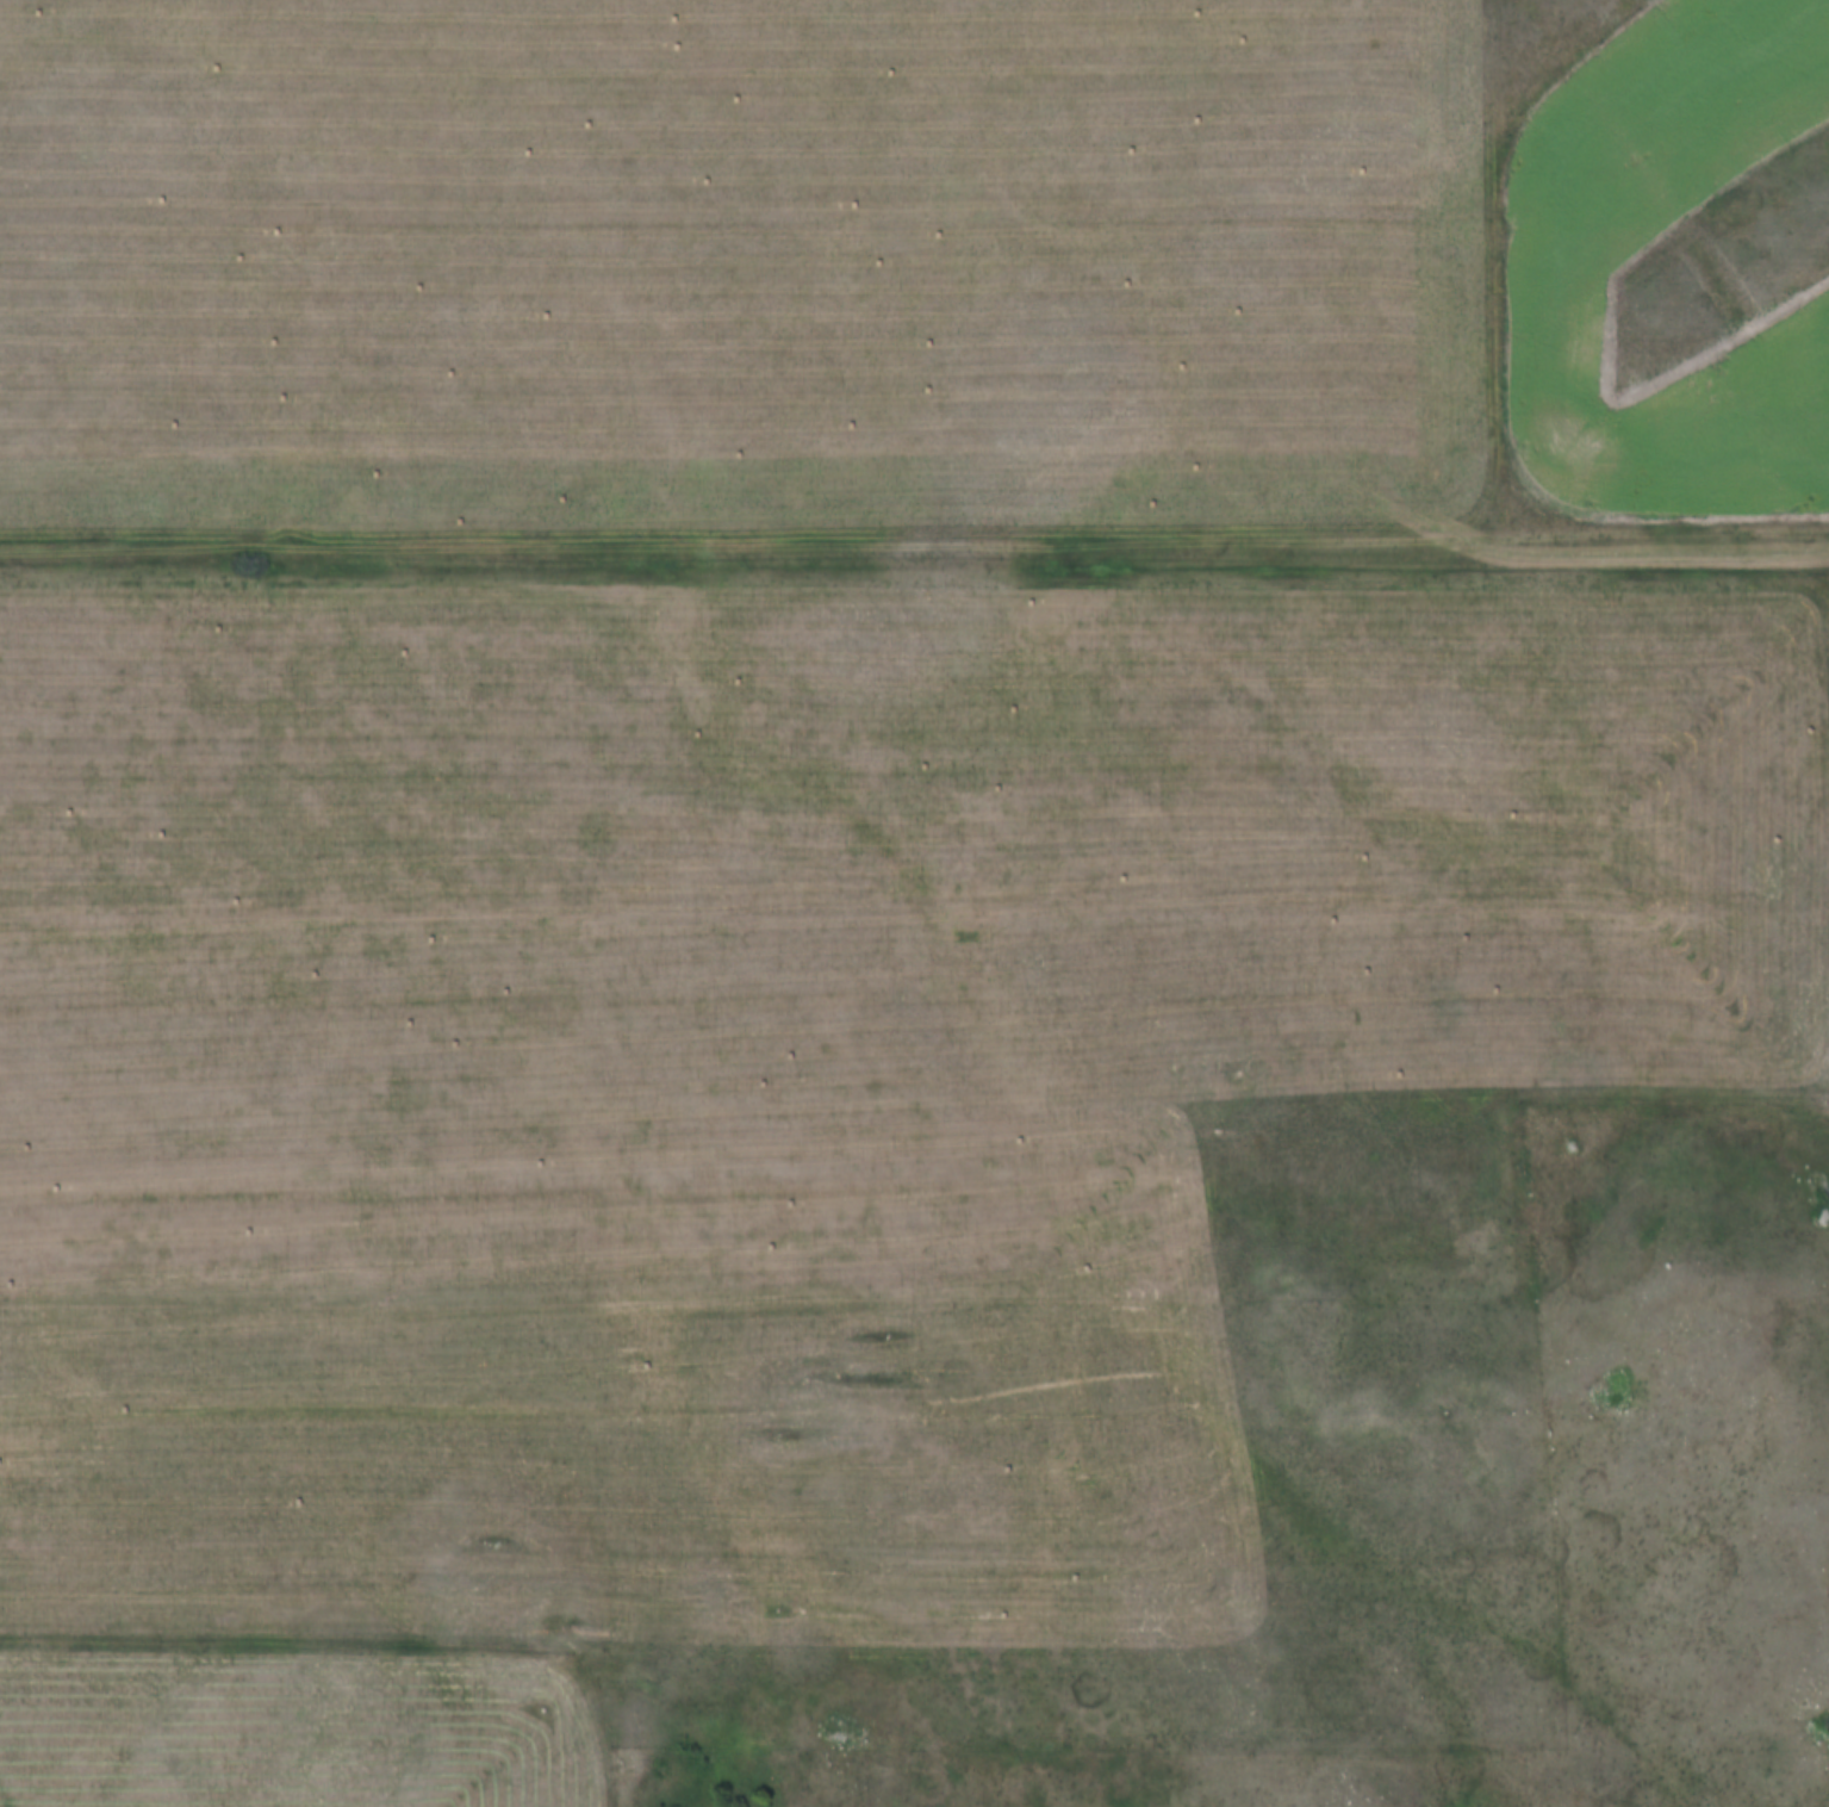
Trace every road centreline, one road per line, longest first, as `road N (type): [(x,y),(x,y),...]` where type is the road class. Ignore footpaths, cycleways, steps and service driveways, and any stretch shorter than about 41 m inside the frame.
road 1 (track): [(1828,546),(0,552)]

